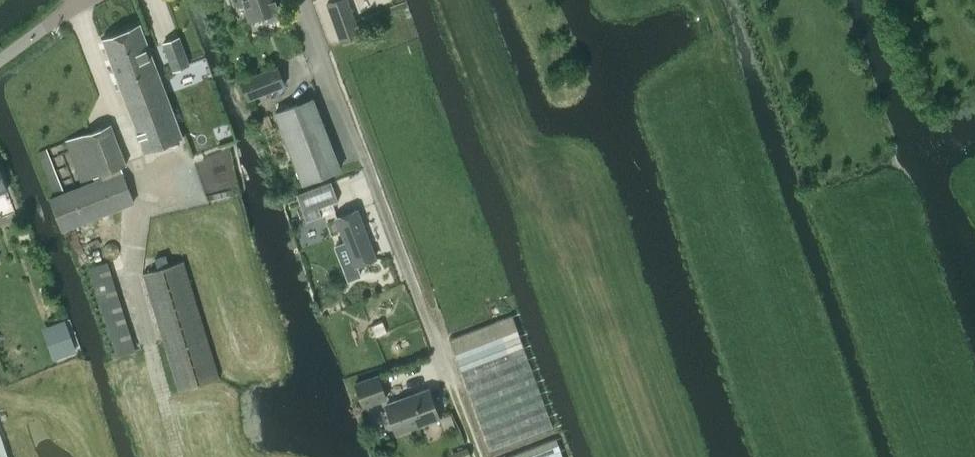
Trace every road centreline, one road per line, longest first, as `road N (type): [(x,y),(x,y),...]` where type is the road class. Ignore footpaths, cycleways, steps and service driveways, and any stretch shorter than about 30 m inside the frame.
road 1 (track): [(479,456),(305,0)]

